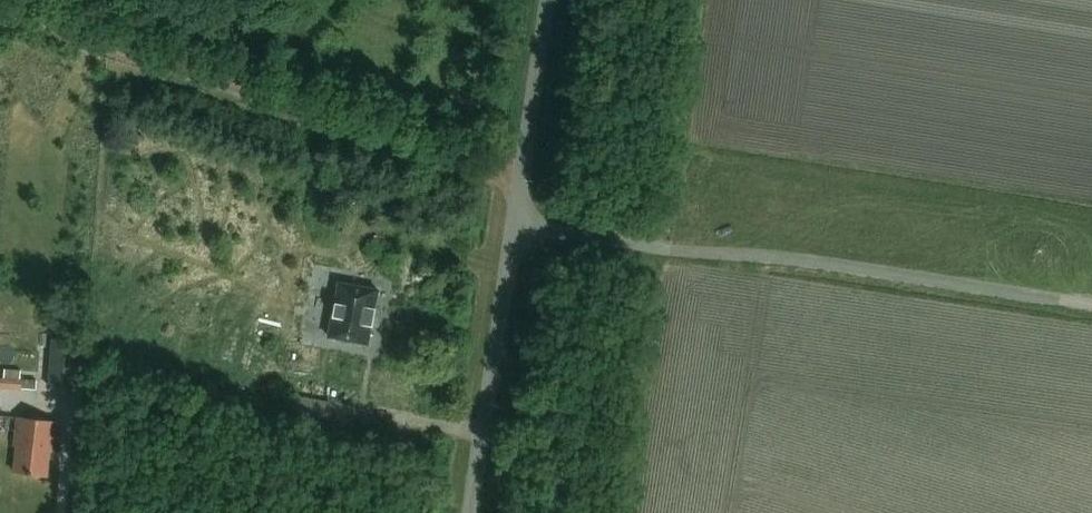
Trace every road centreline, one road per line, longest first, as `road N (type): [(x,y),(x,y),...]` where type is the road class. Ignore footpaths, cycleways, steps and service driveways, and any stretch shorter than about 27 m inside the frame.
road 1 (track): [(519,190),(0,6)]
road 2 (unclassified): [(469,512),(548,0)]
road 3 (track): [(1091,308),(664,251)]

